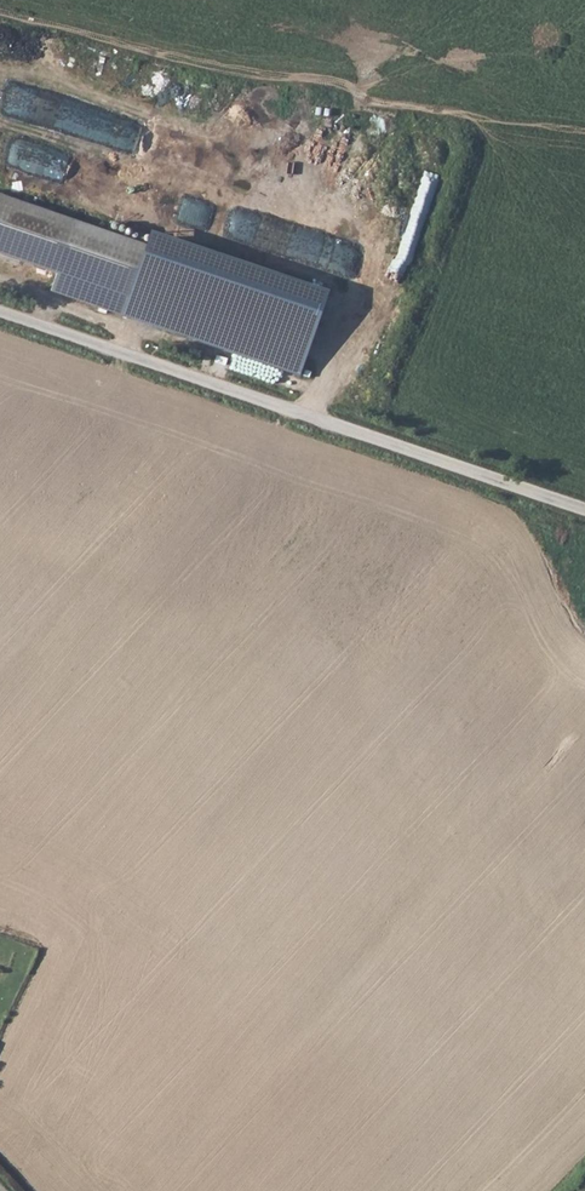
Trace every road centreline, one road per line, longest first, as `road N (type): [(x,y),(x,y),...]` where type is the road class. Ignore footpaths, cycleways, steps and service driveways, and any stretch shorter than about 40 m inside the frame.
road 1 (unclassified): [(0,313),(584,509)]

